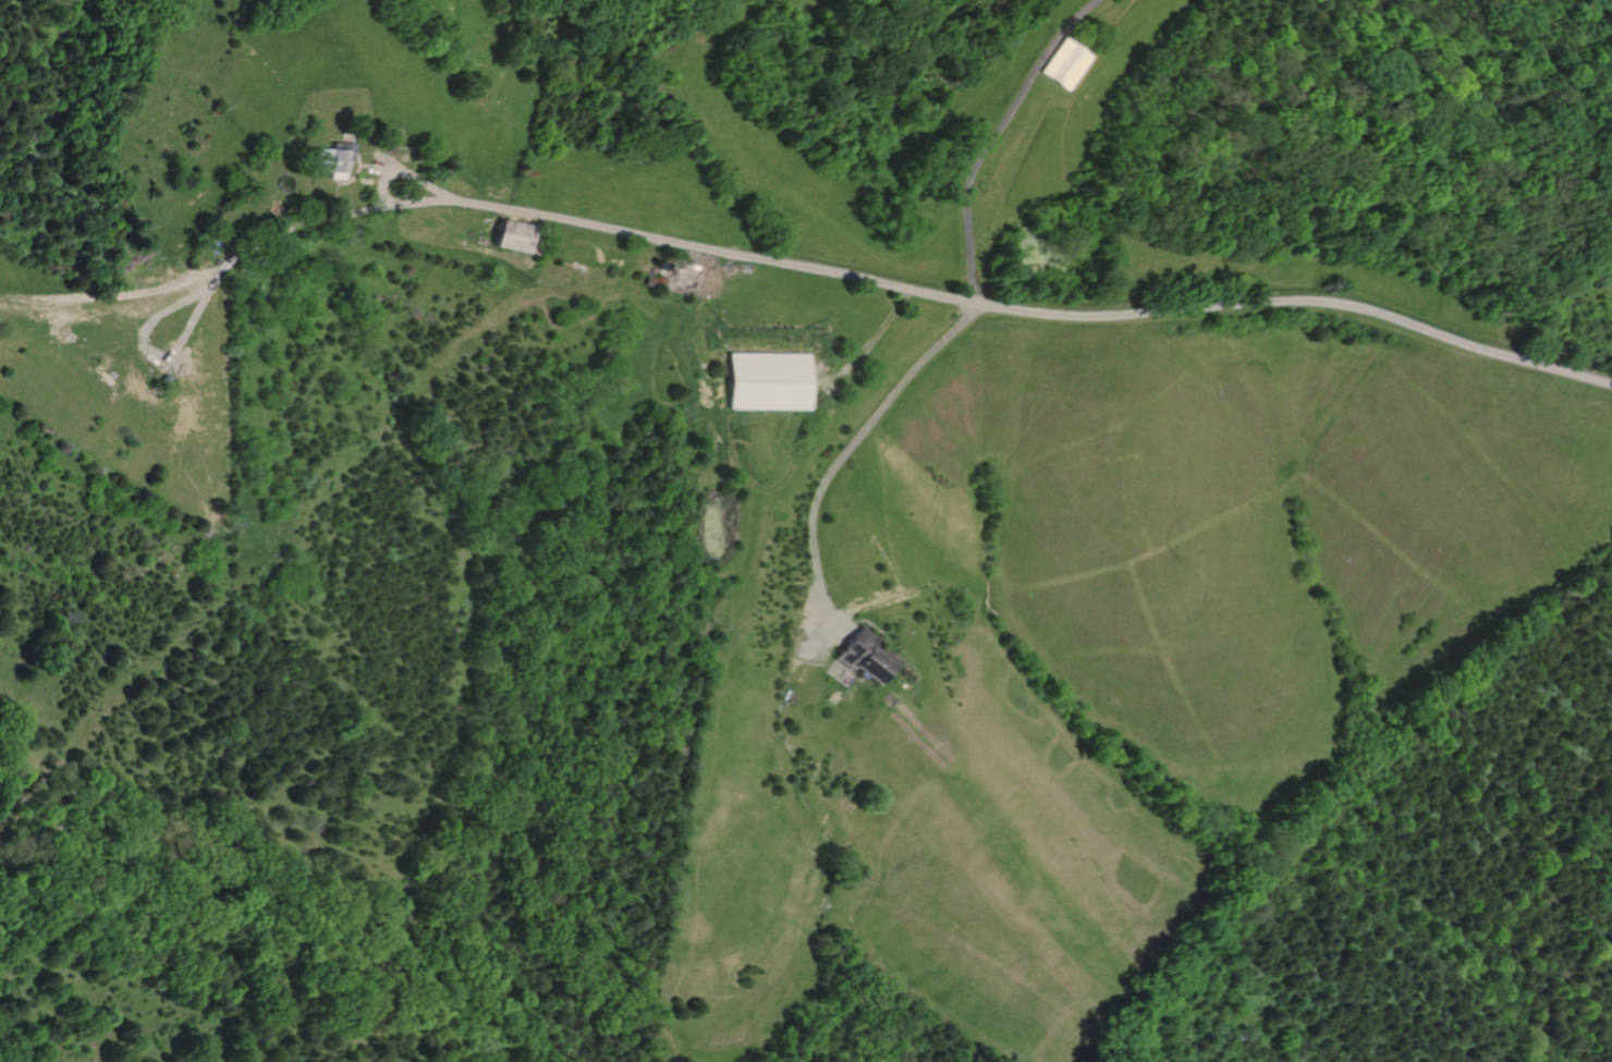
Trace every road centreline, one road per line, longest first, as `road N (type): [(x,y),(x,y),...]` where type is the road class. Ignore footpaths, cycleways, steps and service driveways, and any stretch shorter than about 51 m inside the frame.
road 1 (residential): [(1611,384),(1326,303),(1045,315),(479,204),(389,206)]
road 2 (track): [(228,265),(112,302),(0,303)]

